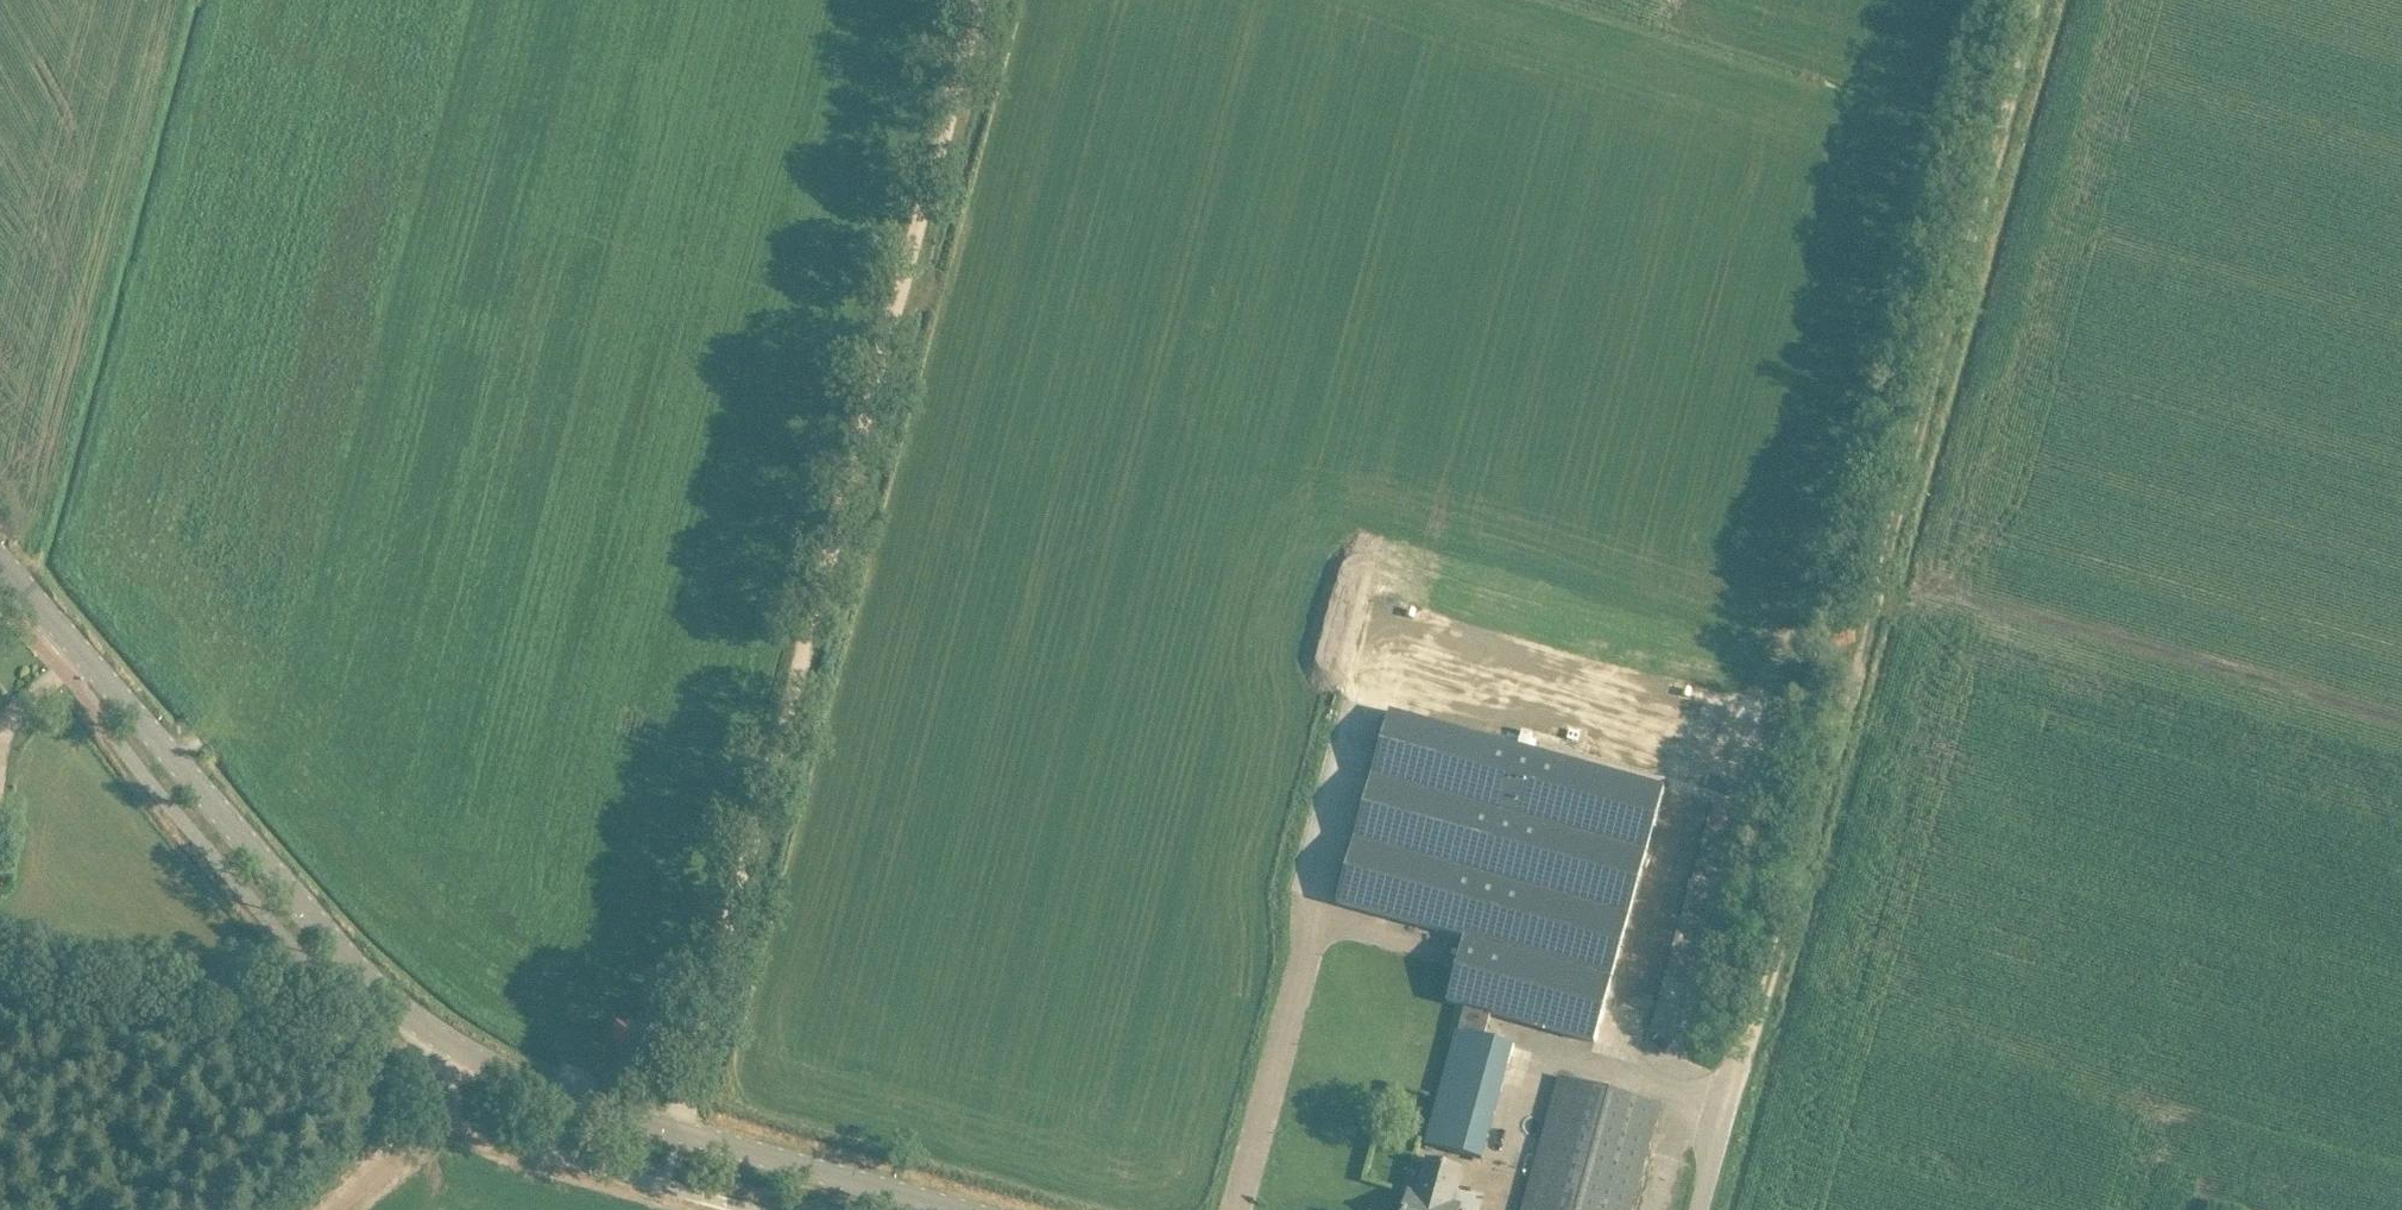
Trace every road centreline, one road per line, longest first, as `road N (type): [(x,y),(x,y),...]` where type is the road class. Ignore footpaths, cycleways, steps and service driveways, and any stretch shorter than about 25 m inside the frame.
road 1 (track): [(2042,0),(1699,1209)]
road 2 (tertiary): [(956,1209),(530,1087),(435,1036),(366,979),(0,560)]
road 3 (track): [(678,1132),(982,0)]
road 4 (track): [(330,1209),(449,1104)]

